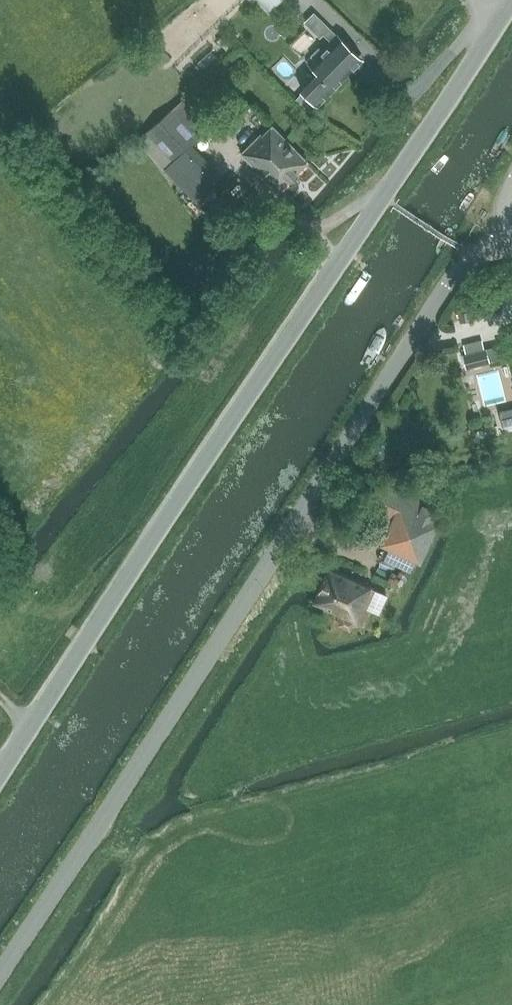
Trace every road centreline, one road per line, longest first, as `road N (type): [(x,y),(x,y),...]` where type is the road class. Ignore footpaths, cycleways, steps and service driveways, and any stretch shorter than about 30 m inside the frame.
road 1 (unclassified): [(0,768),(508,0)]
road 2 (tertiary): [(0,967),(462,266),(495,238)]

